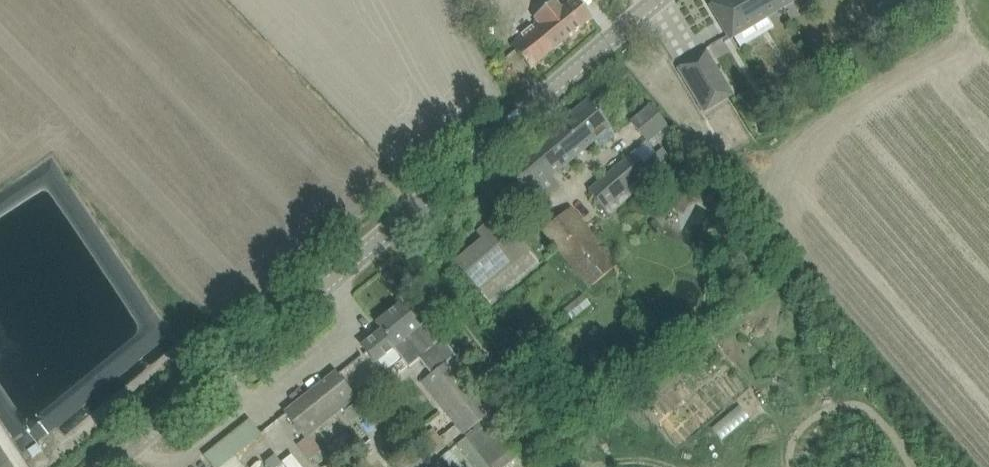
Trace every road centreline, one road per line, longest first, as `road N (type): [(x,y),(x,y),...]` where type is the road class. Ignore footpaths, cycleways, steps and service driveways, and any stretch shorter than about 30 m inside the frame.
road 1 (tertiary): [(111,466),(657,0)]

